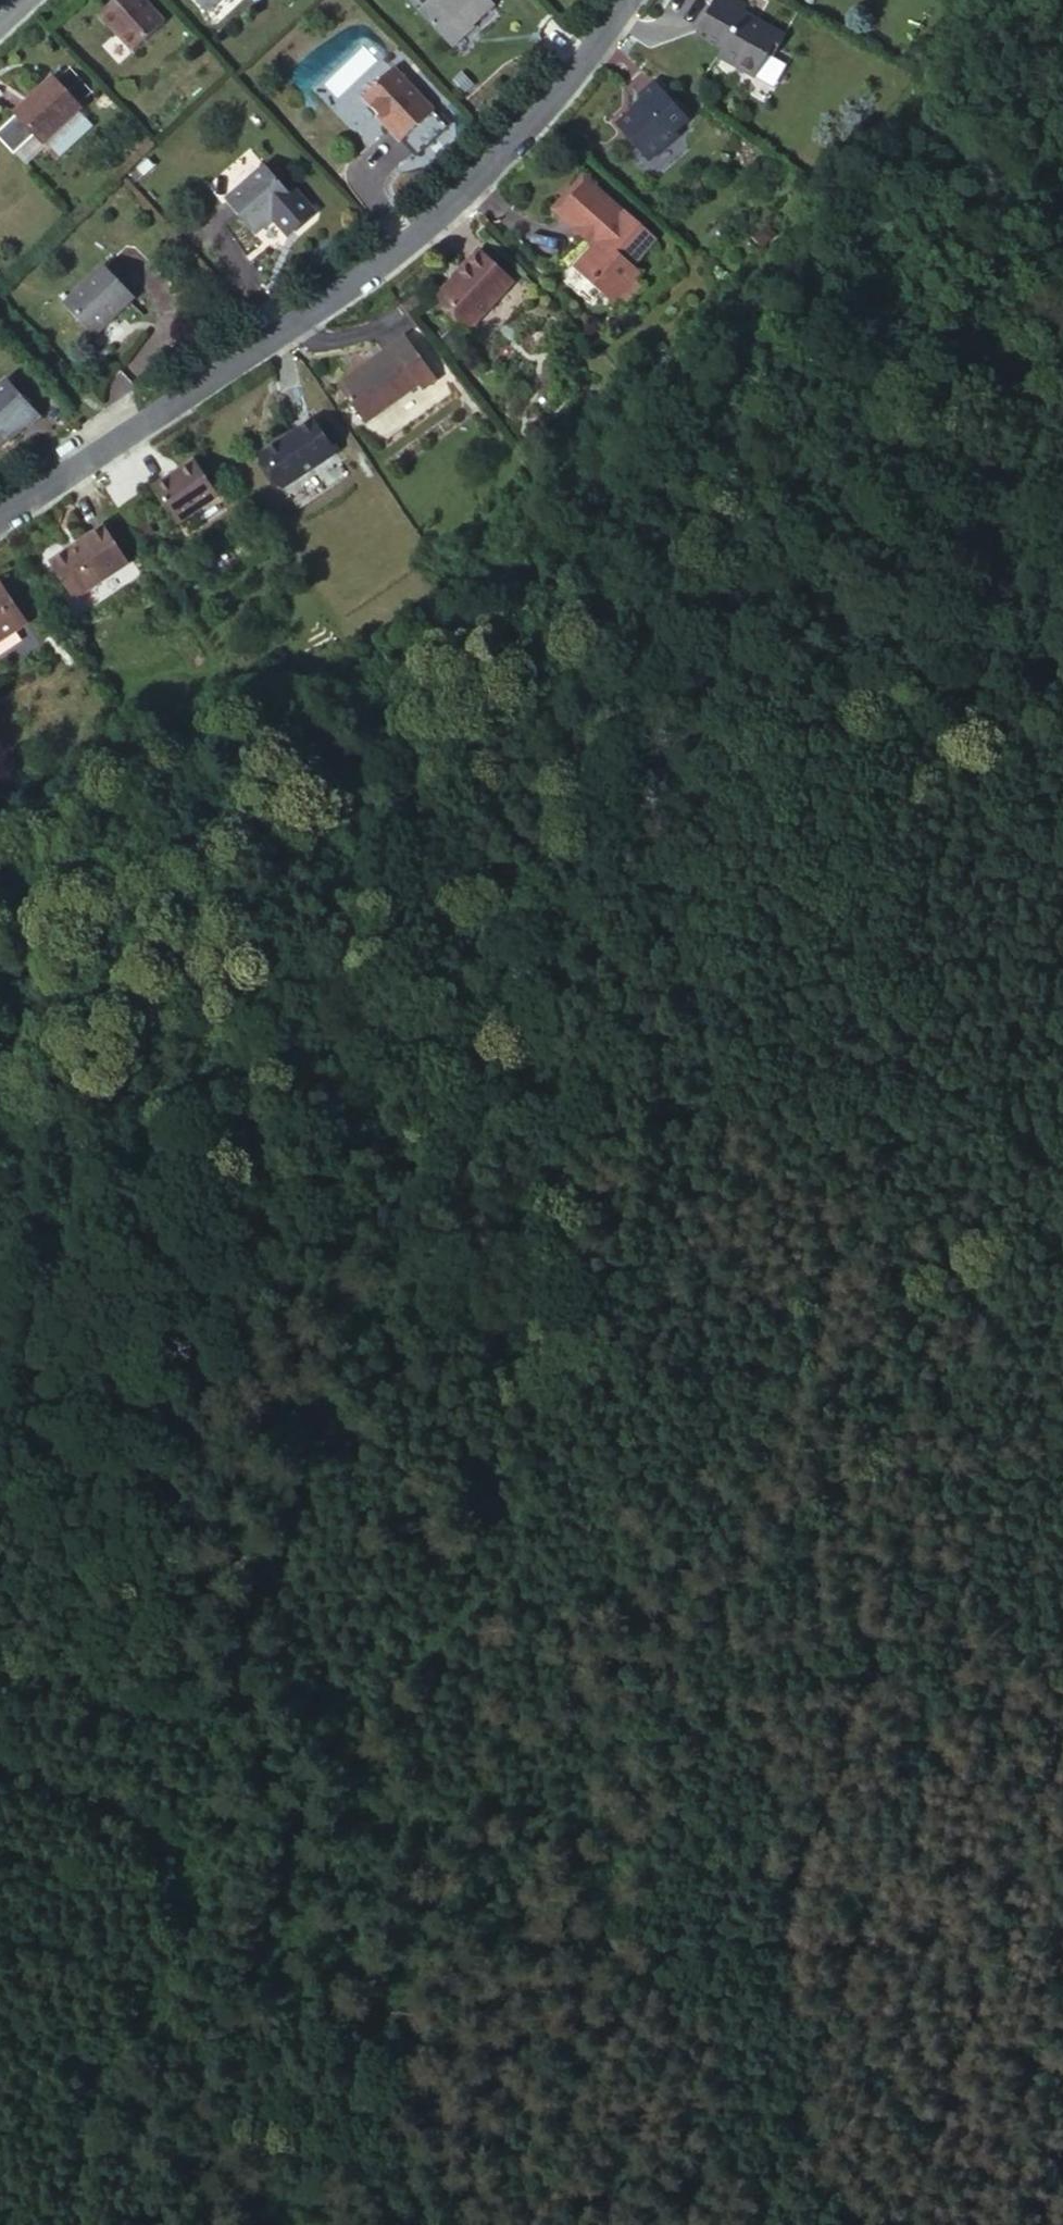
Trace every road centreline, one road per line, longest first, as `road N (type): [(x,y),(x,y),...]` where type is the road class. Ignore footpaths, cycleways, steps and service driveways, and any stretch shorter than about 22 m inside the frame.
road 1 (residential): [(0,513),(358,277),(519,137),(619,0)]

